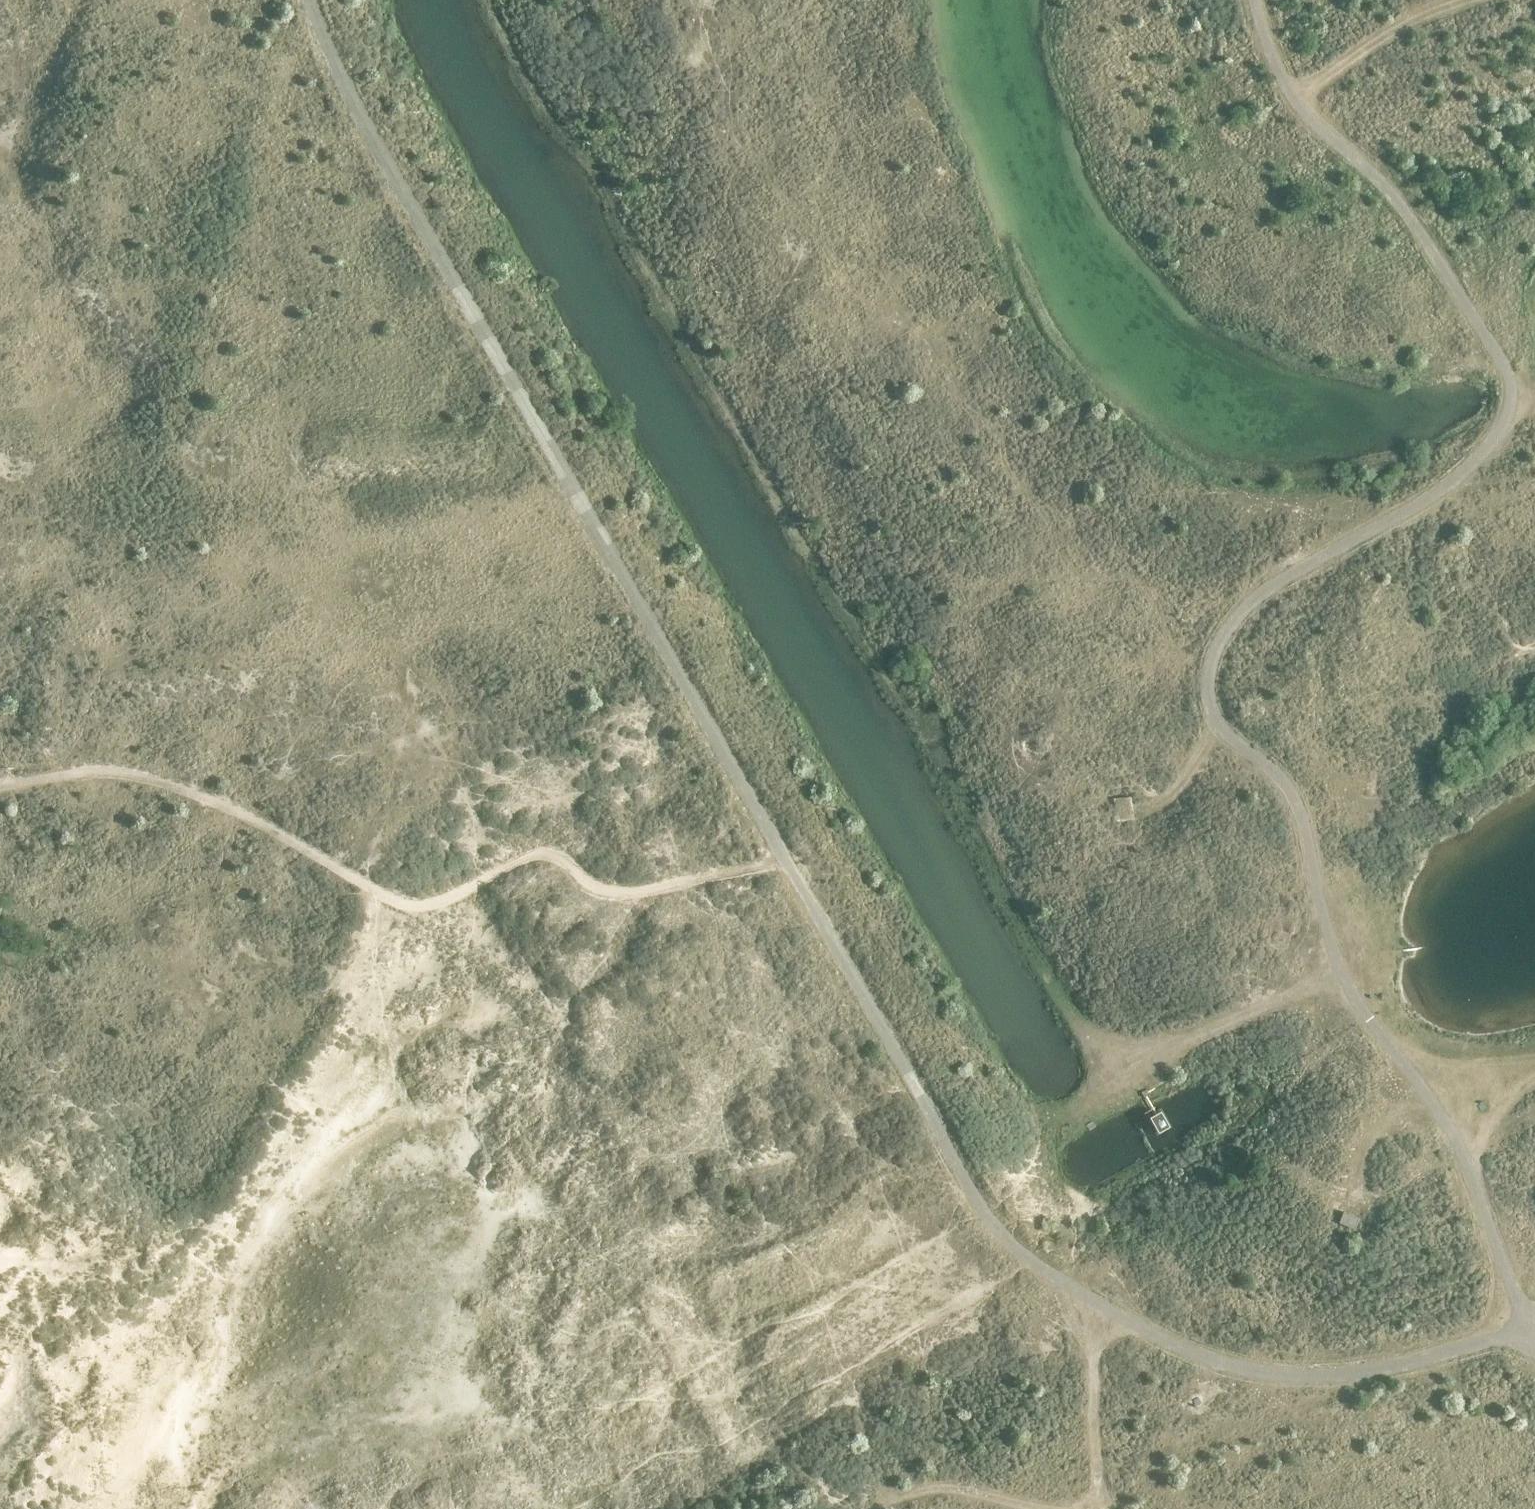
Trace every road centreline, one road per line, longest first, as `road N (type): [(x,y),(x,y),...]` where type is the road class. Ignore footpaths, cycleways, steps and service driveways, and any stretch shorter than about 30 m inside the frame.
road 1 (track): [(984,1212),(374,141),(309,0)]
road 2 (track): [(1534,1330),(1359,1374),(1262,1373),(1155,1337),(1049,1274)]
road 3 (track): [(1534,1342),(1464,1158),(1415,1079)]

